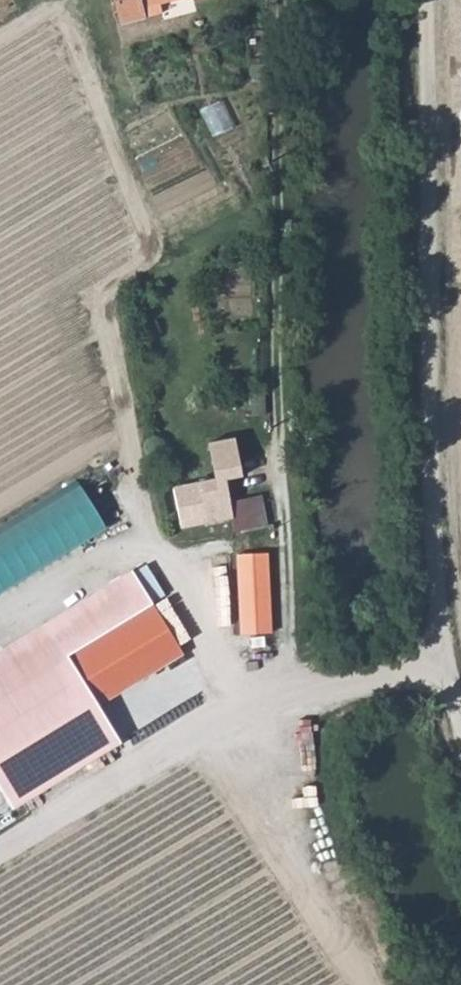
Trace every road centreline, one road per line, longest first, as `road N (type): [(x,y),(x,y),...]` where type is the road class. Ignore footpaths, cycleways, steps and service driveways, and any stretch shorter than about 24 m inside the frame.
road 1 (track): [(460,732),(439,668),(426,0)]
road 2 (track): [(282,0),(276,404),(300,681)]
road 3 (track): [(439,668),(300,681),(203,725),(0,850)]

